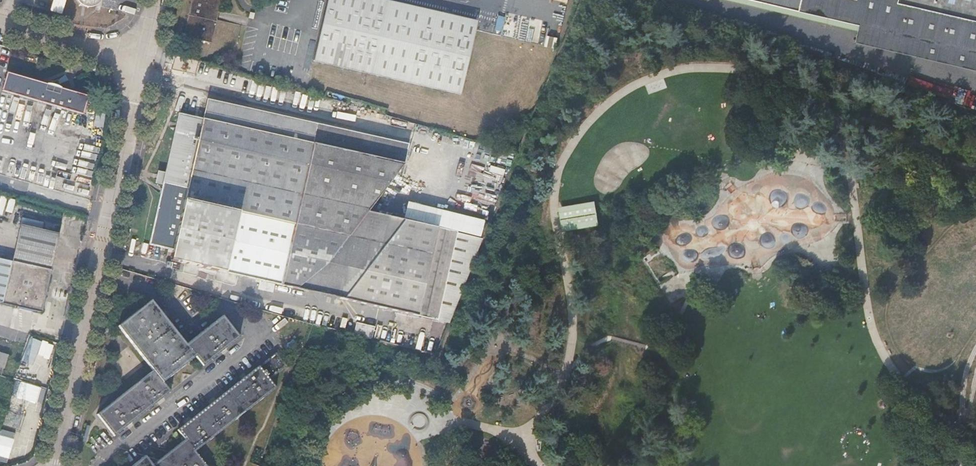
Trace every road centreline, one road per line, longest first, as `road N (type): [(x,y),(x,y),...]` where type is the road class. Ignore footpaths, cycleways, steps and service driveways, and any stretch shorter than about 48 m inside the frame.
road 1 (unclassified): [(52,465),(142,63)]
road 2 (unclassified): [(142,63),(0,22)]

